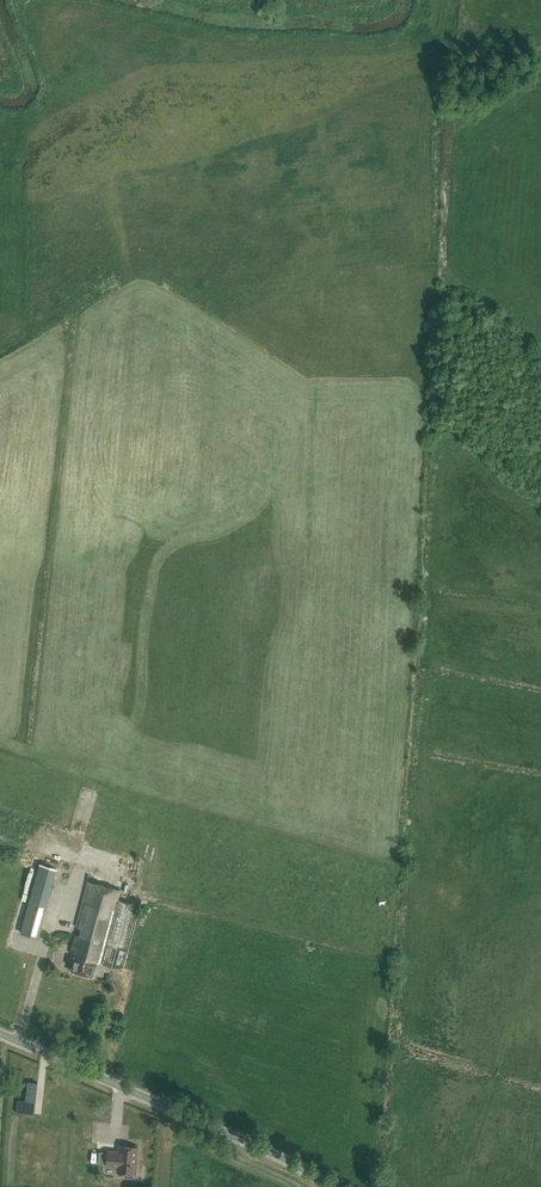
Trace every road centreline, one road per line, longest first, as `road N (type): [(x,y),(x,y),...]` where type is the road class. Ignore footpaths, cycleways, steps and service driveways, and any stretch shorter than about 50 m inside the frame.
road 1 (tertiary): [(330,1186),(279,1156),(0,1033)]

